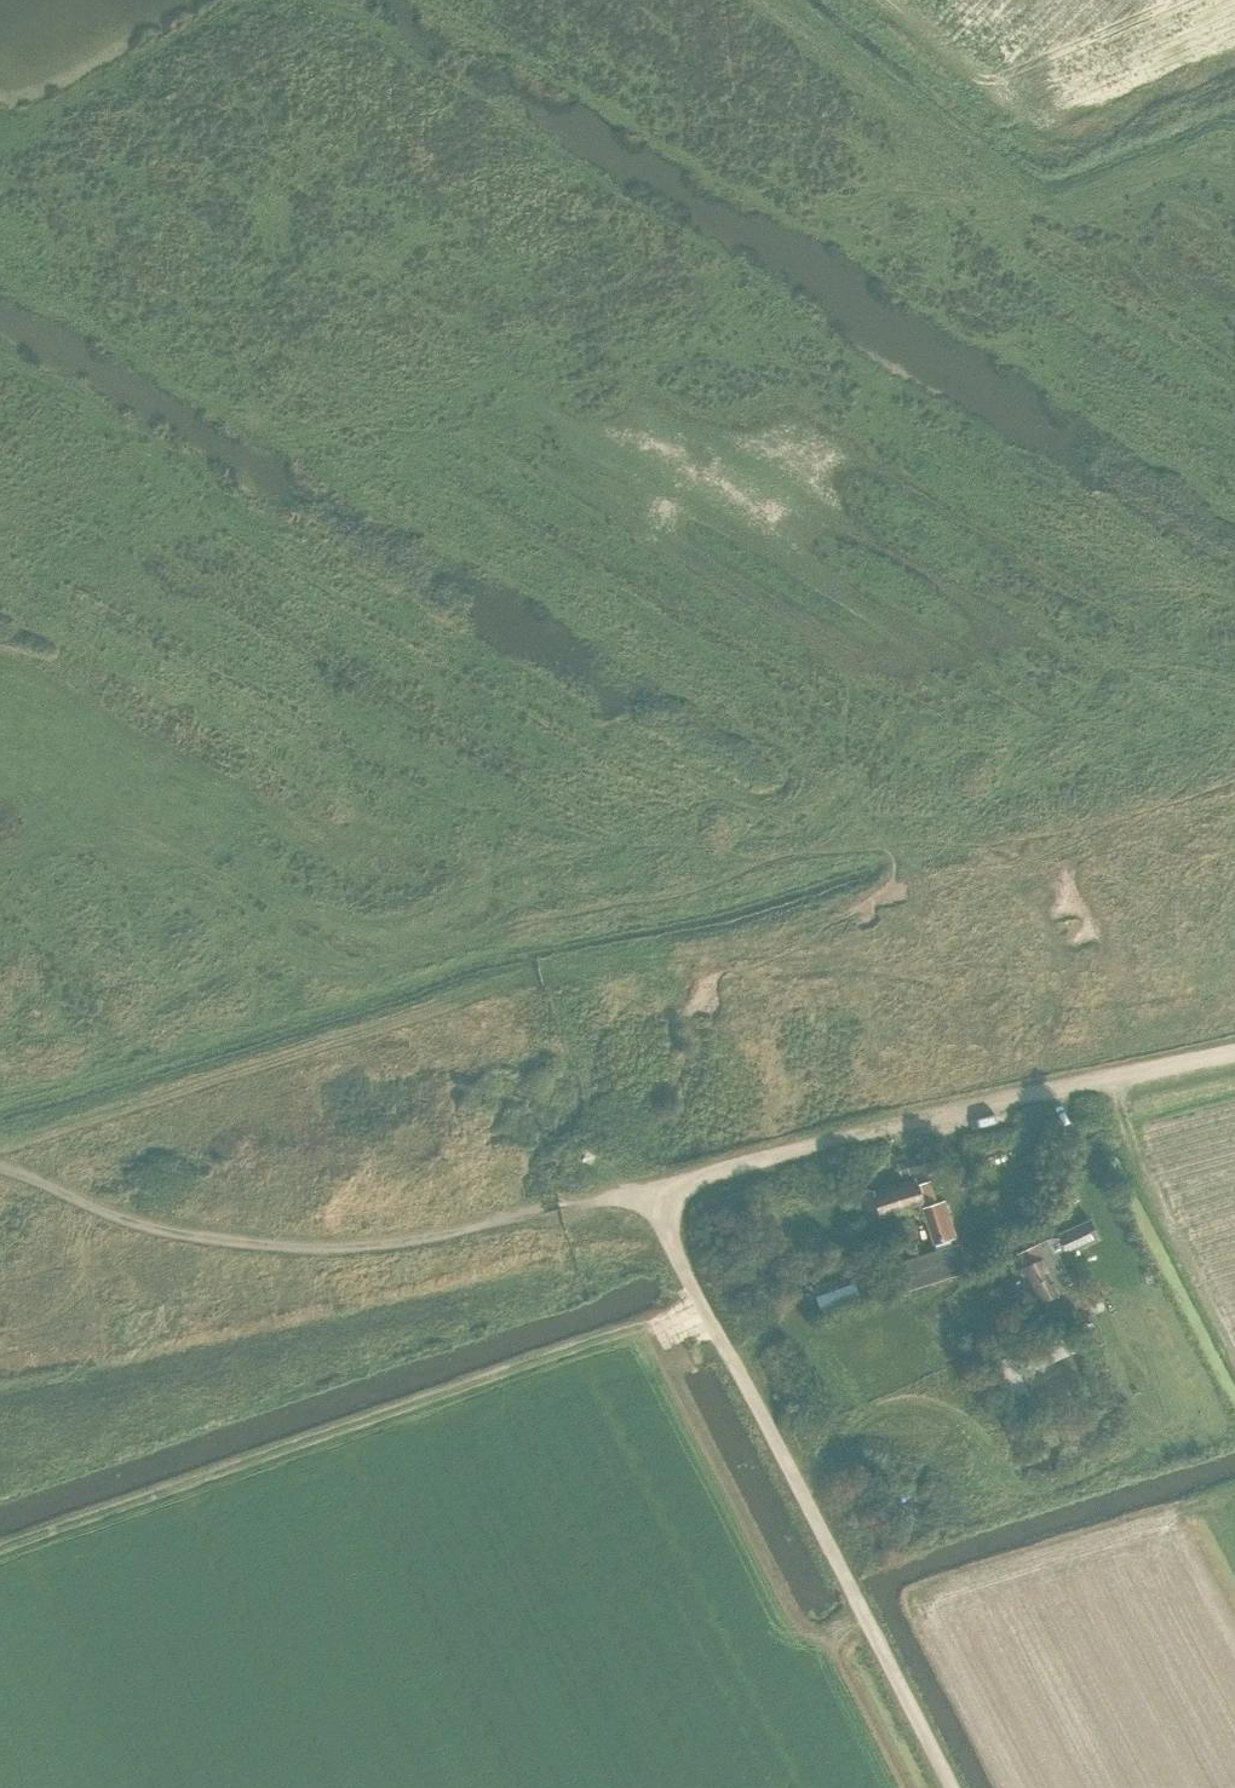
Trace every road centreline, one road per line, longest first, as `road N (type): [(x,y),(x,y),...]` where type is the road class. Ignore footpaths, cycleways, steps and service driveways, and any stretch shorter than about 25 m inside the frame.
road 1 (track): [(703,1305),(0,1555)]
road 2 (track): [(623,1196),(659,1186),(682,1264),(952,1787)]
road 3 (unclassified): [(659,1186),(1234,1052)]
road 4 (track): [(541,975),(0,1145)]
road 5 (track): [(0,1168),(163,1228),(265,1244),(361,1248),(504,1221)]
road 6 (track): [(847,0),(1040,153),(1071,154),(1234,87)]
road 7 (track): [(504,1221),(539,1223),(623,1196)]

